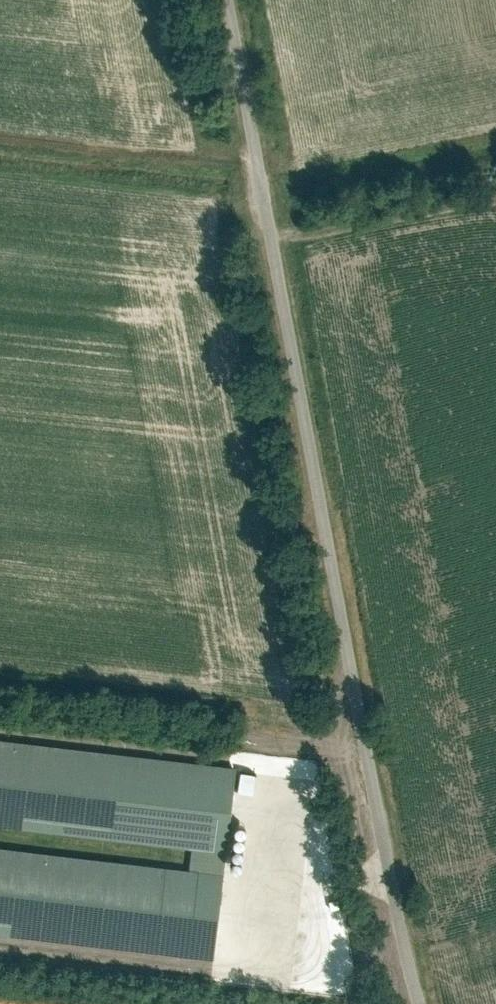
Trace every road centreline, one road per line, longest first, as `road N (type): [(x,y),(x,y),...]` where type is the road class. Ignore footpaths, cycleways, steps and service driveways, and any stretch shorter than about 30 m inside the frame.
road 1 (unclassified): [(224,0),(387,887),(418,1003)]
road 2 (track): [(0,946),(244,972),(287,893),(387,887)]
road 3 (track): [(268,240),(495,204)]

